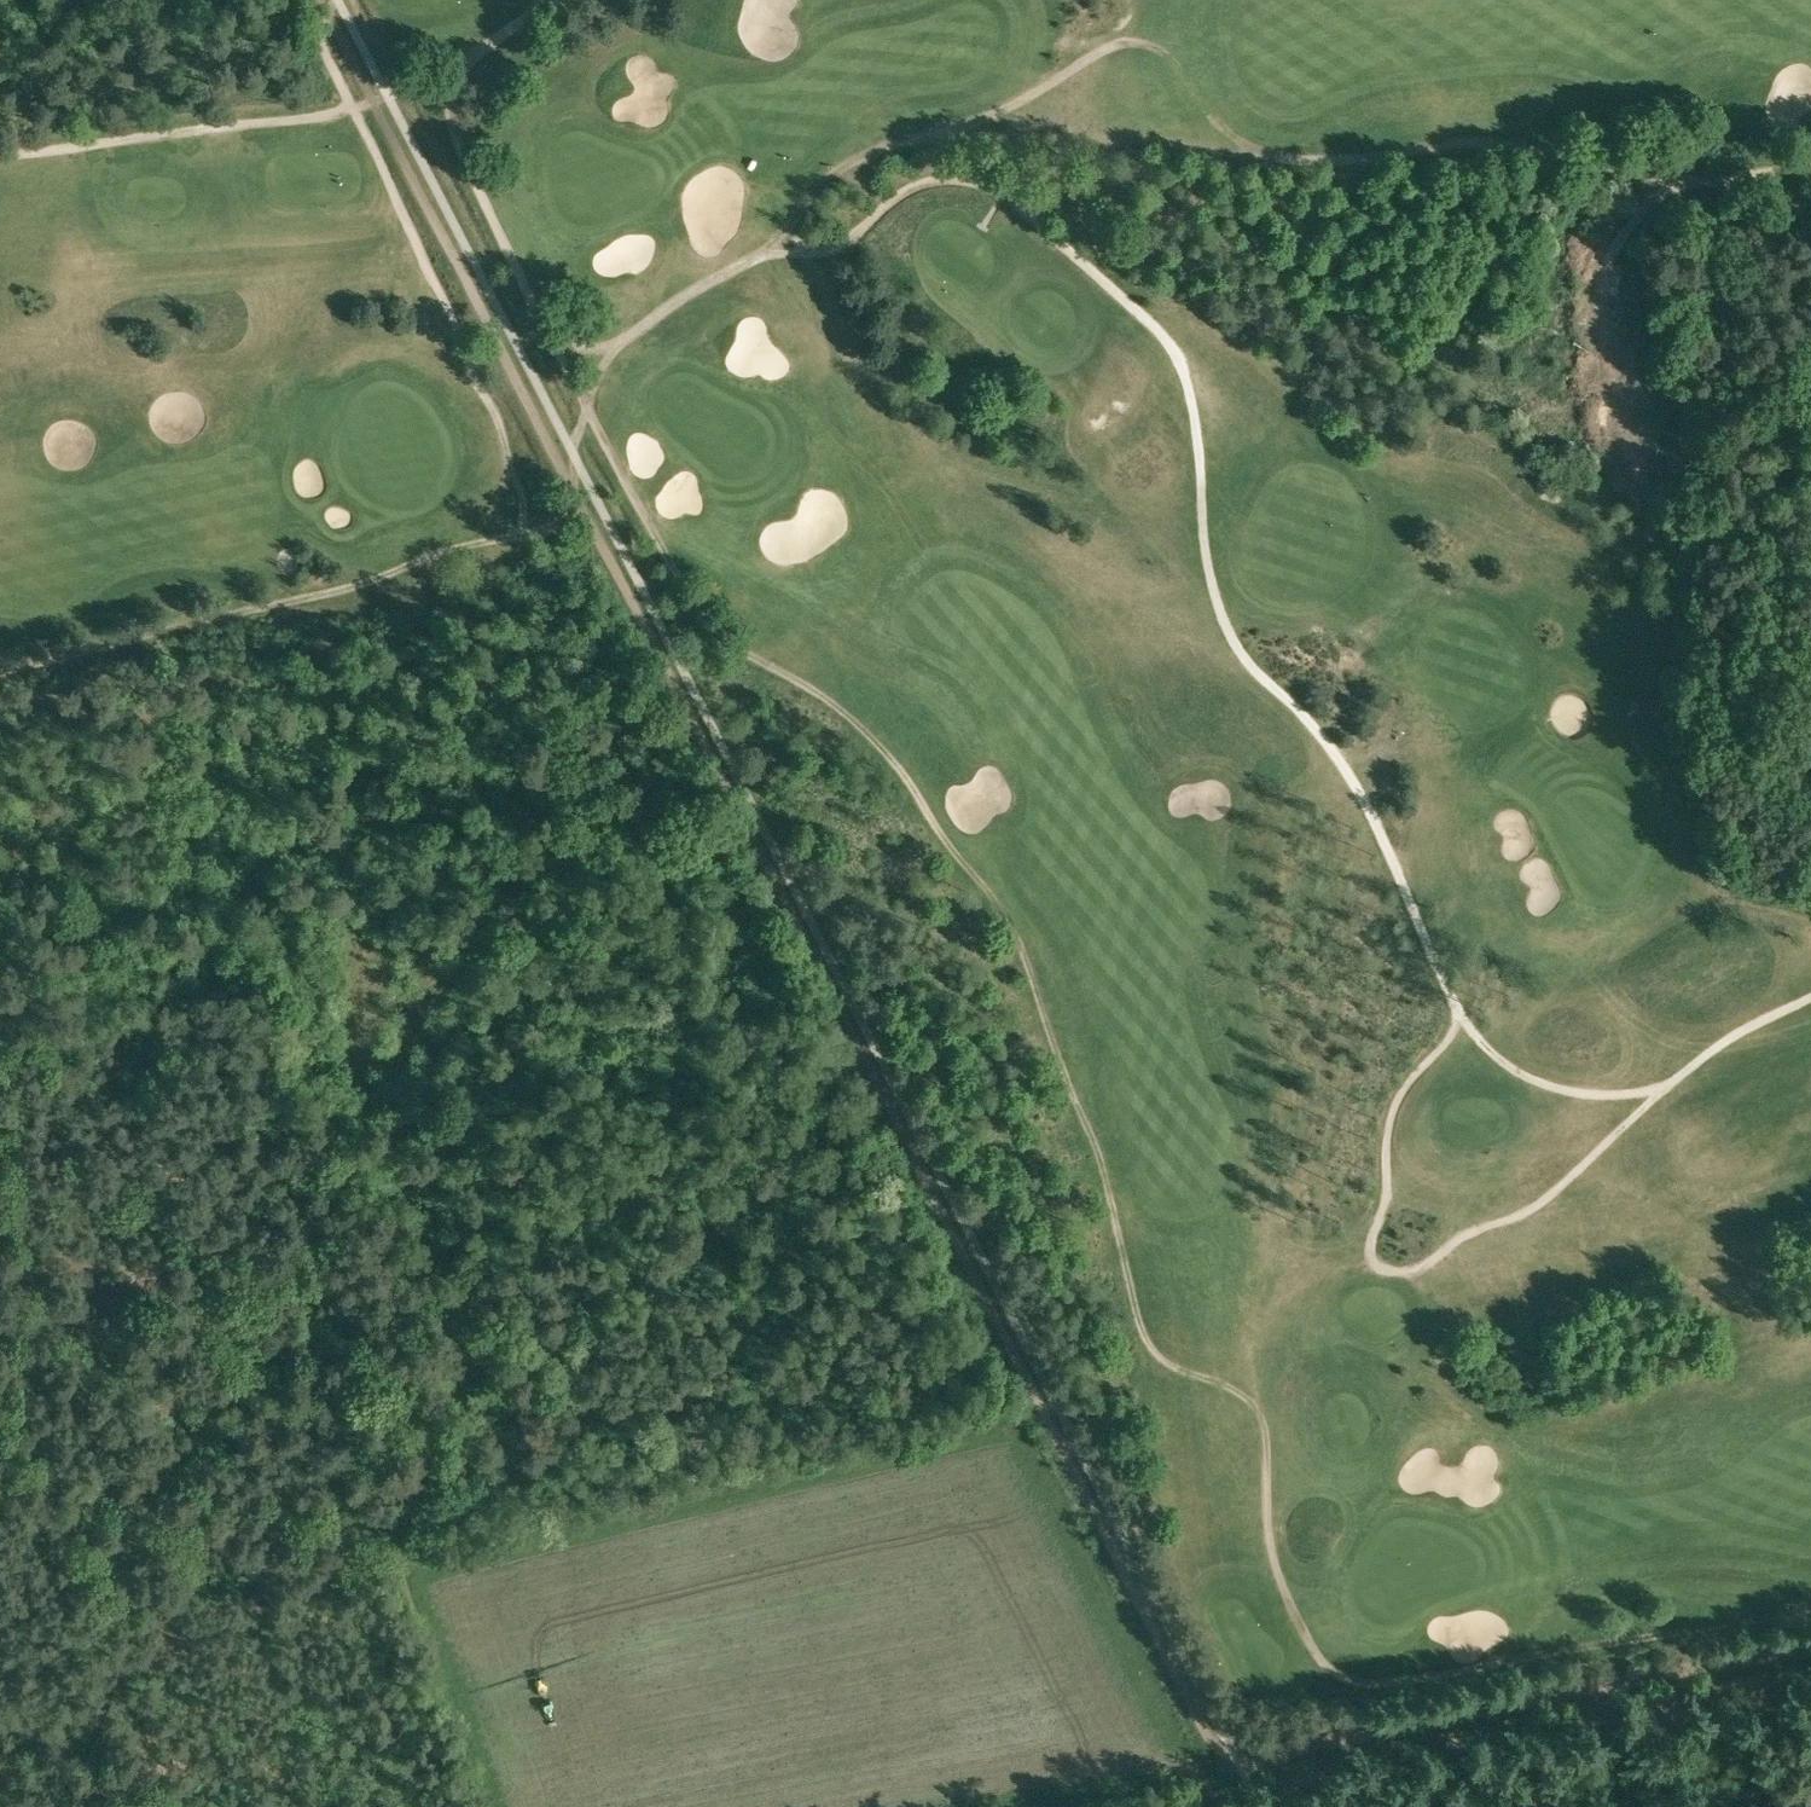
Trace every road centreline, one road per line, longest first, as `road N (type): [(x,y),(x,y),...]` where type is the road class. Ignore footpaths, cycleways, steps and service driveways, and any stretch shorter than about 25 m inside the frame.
road 1 (track): [(322,0),(1245,1806)]
road 2 (track): [(1222,1762),(1810,1656)]

